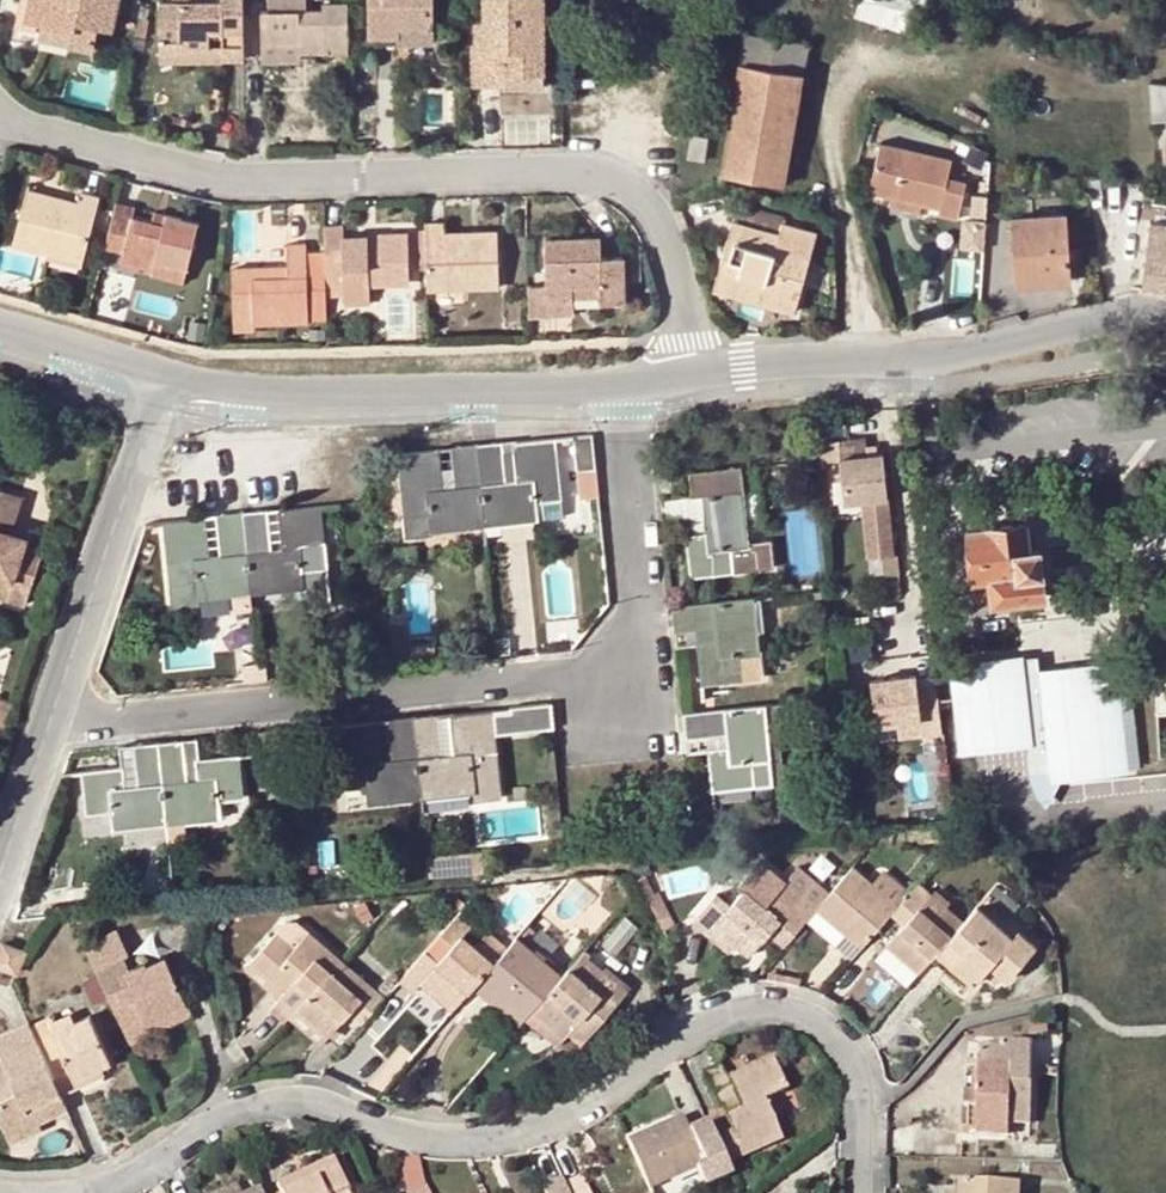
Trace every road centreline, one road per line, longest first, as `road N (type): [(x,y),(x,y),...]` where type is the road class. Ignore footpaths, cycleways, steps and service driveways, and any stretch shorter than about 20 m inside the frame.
road 1 (residential): [(92,1192),(189,1137),(284,1101),(514,1143),(579,1112),(710,1025),(768,1010),(807,1018),(853,1069),(861,1192)]
road 2 (residential): [(51,710),(634,669),(619,385)]
road 3 (residential): [(0,110),(101,148),(263,180),(594,171),(658,222),(710,372)]
road 4 (residential): [(1165,318),(1062,326),(899,357),(710,372)]
road 5 (residential): [(619,385),(255,392),(172,382)]
road 6 (residential): [(172,382),(51,710)]
road 7 (residential): [(172,382),(0,334)]
road 8 (residential): [(51,710),(0,849)]

